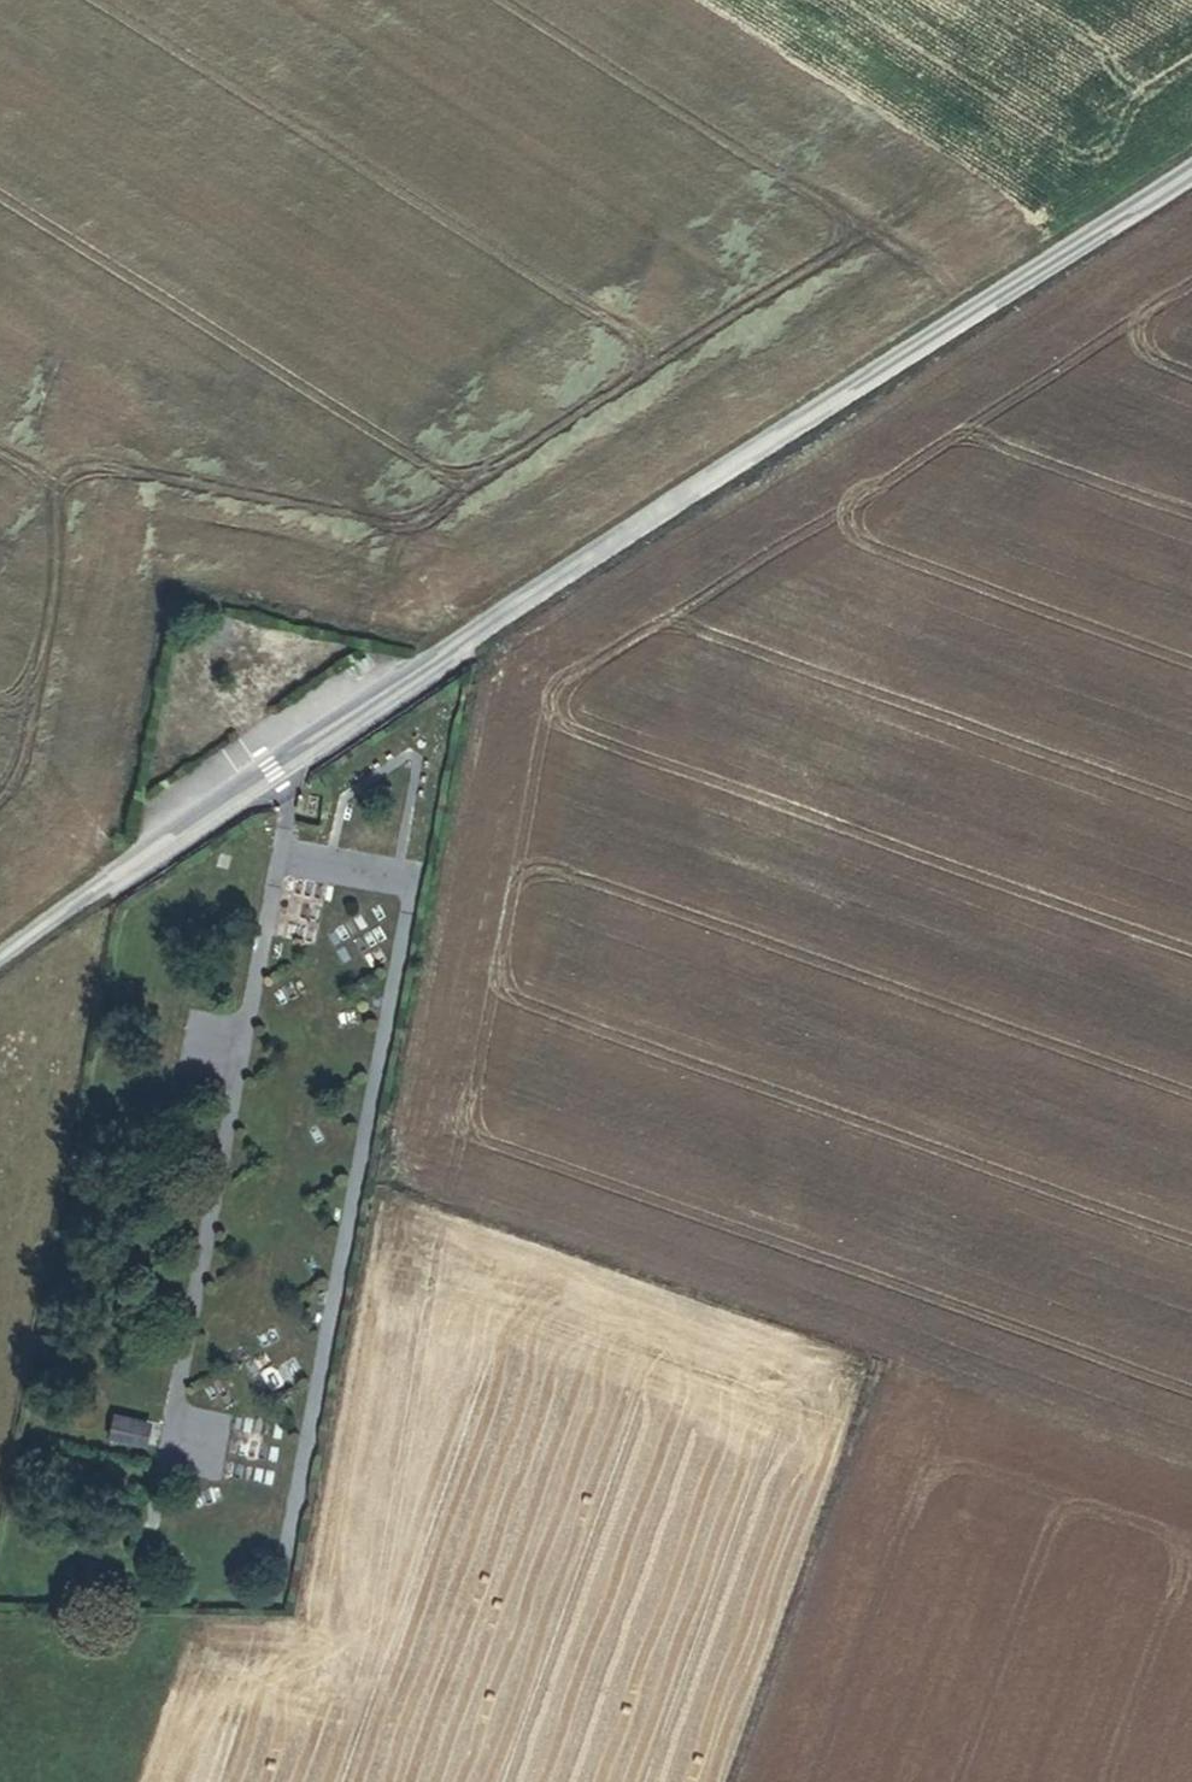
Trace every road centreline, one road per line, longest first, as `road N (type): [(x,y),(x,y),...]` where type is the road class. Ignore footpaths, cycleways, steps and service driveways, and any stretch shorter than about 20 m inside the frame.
road 1 (unclassified): [(1191,166),(753,448),(0,960)]

